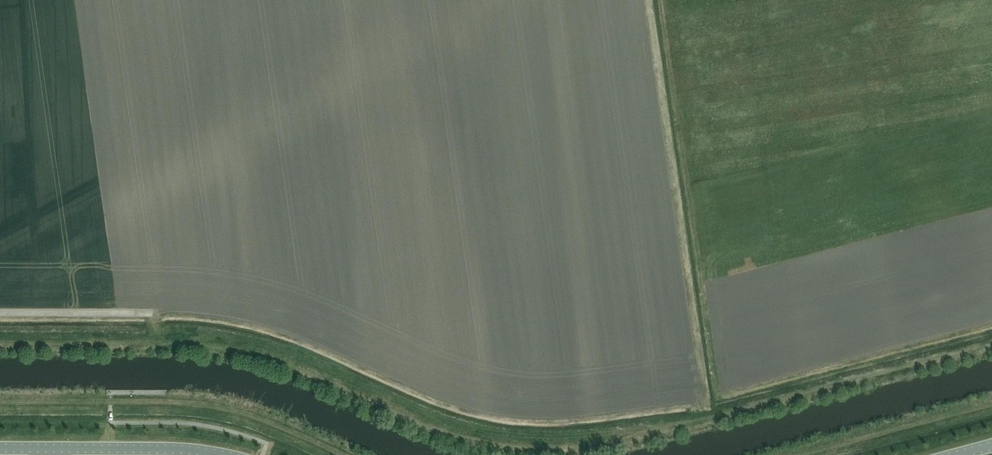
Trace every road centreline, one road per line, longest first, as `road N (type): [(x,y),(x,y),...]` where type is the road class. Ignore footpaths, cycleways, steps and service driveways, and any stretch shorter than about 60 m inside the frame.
road 1 (unclassified): [(0,449),(225,454)]

